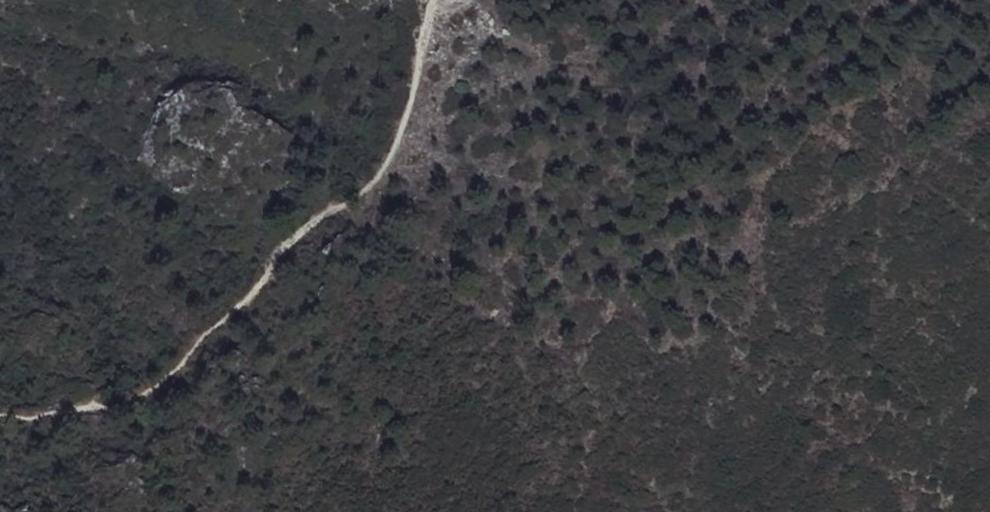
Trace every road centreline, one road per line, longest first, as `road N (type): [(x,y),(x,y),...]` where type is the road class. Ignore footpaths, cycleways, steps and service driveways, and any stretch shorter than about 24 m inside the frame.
road 1 (track): [(390,162),(435,0)]

